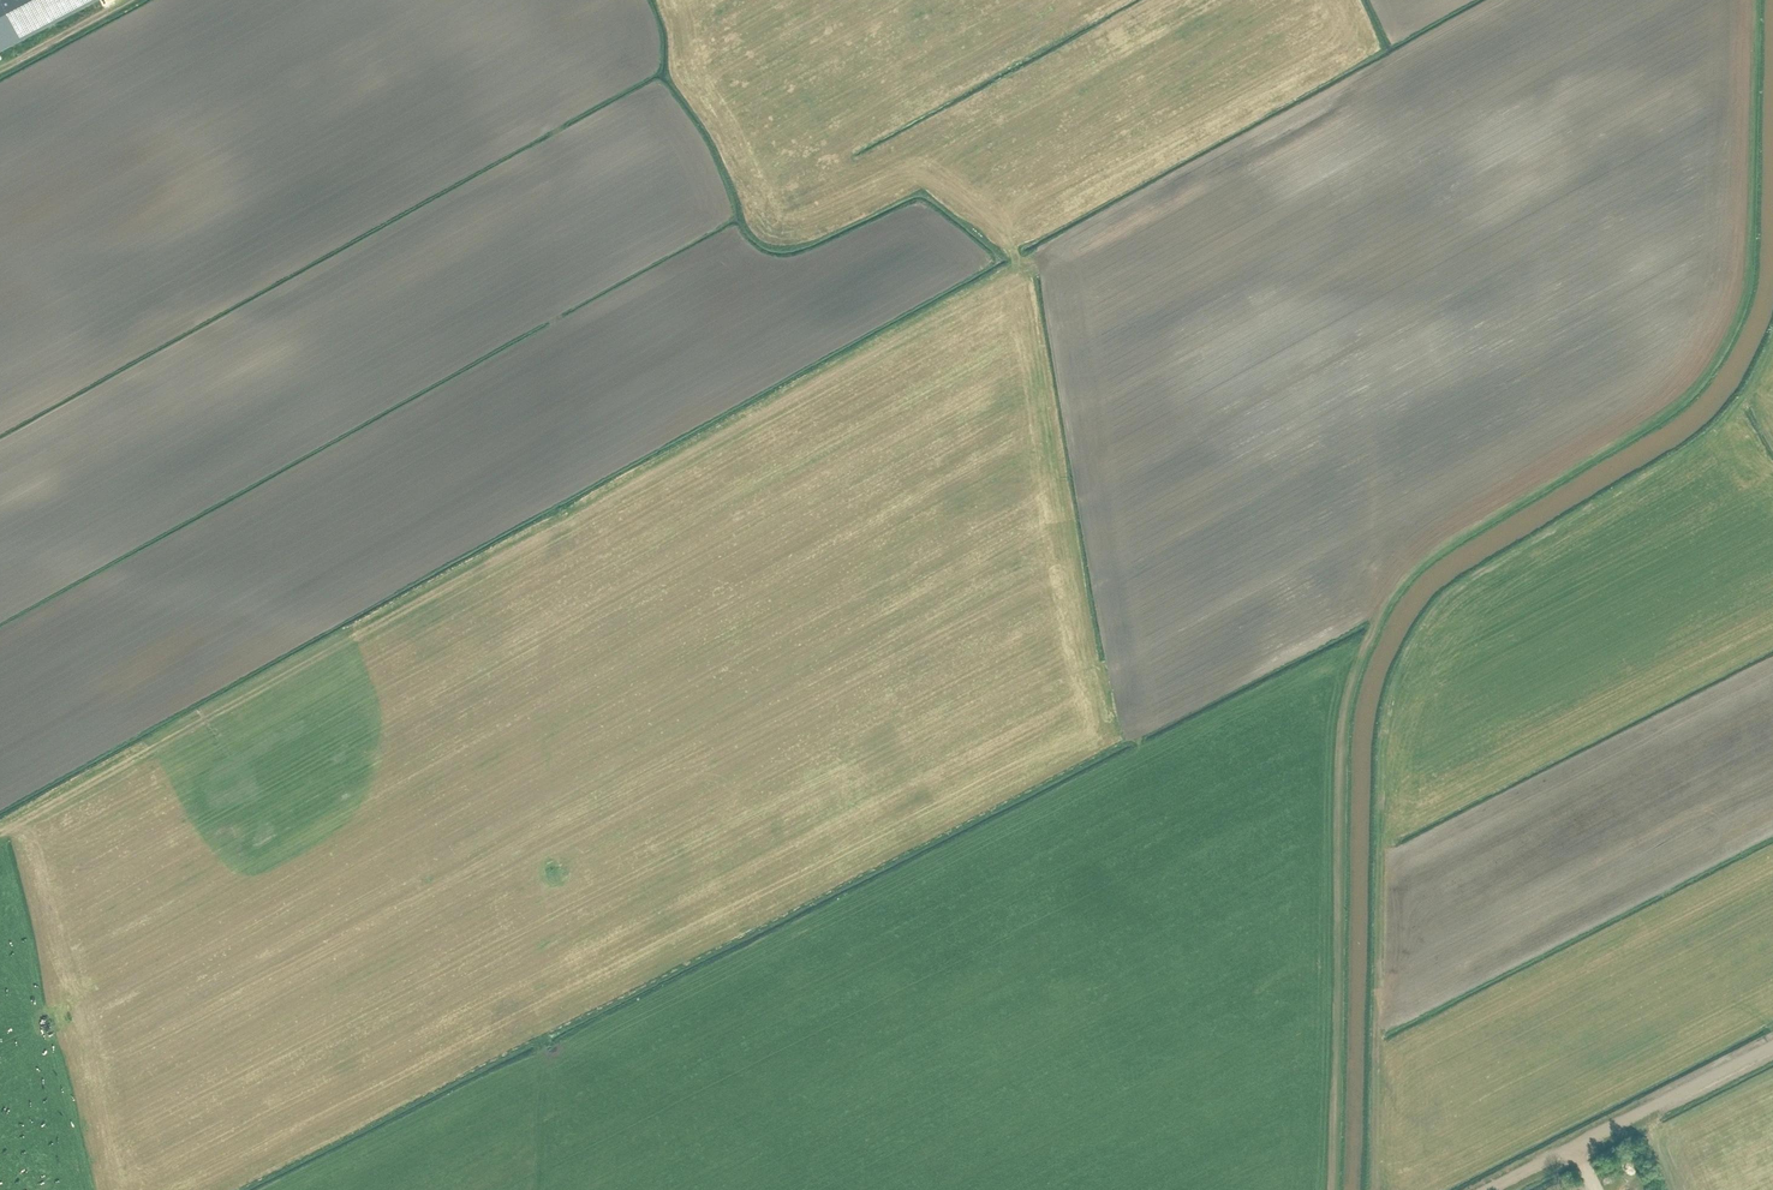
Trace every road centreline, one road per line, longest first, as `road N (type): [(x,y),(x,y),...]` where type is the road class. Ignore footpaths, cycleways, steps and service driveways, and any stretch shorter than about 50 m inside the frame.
road 1 (track): [(1487,1189),(1772,1043)]

